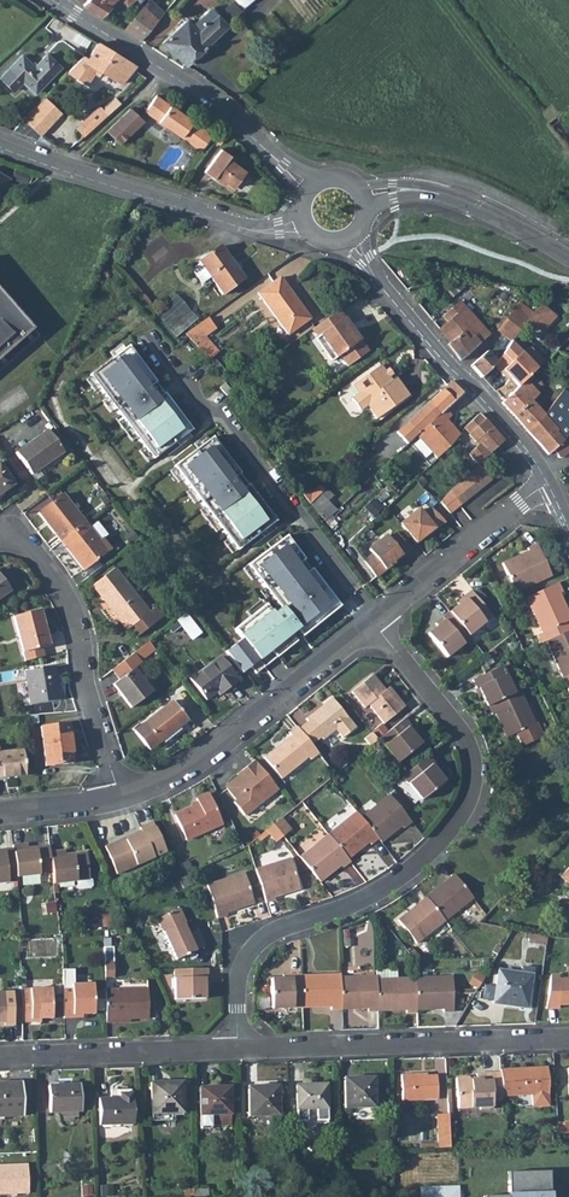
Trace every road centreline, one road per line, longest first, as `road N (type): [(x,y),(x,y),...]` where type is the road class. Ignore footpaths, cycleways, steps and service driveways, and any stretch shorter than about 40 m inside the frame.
road 1 (residential): [(376,623),(467,743),(476,774),(466,810),(420,863),(368,898),(277,929),(250,951),(238,979),(238,1046)]
road 2 (residential): [(238,1046),(568,1036)]
road 3 (tertiary): [(547,486),(525,448),(353,239)]
road 4 (residential): [(376,623),(192,766),(121,795)]
road 5 (residential): [(0,541),(34,550),(80,626),(84,679),(121,795)]
road 6 (residential): [(265,228),(0,140)]
road 7 (tertiary): [(275,157),(231,116),(63,7)]
road 8 (residential): [(0,1054),(238,1046)]
road 9 (residential): [(365,200),(408,191),(451,199),(568,261)]
road 10 (residential): [(547,486),(376,623)]
road 11 (track): [(63,165),(163,69)]
road 12 (residential): [(121,795),(0,812)]

